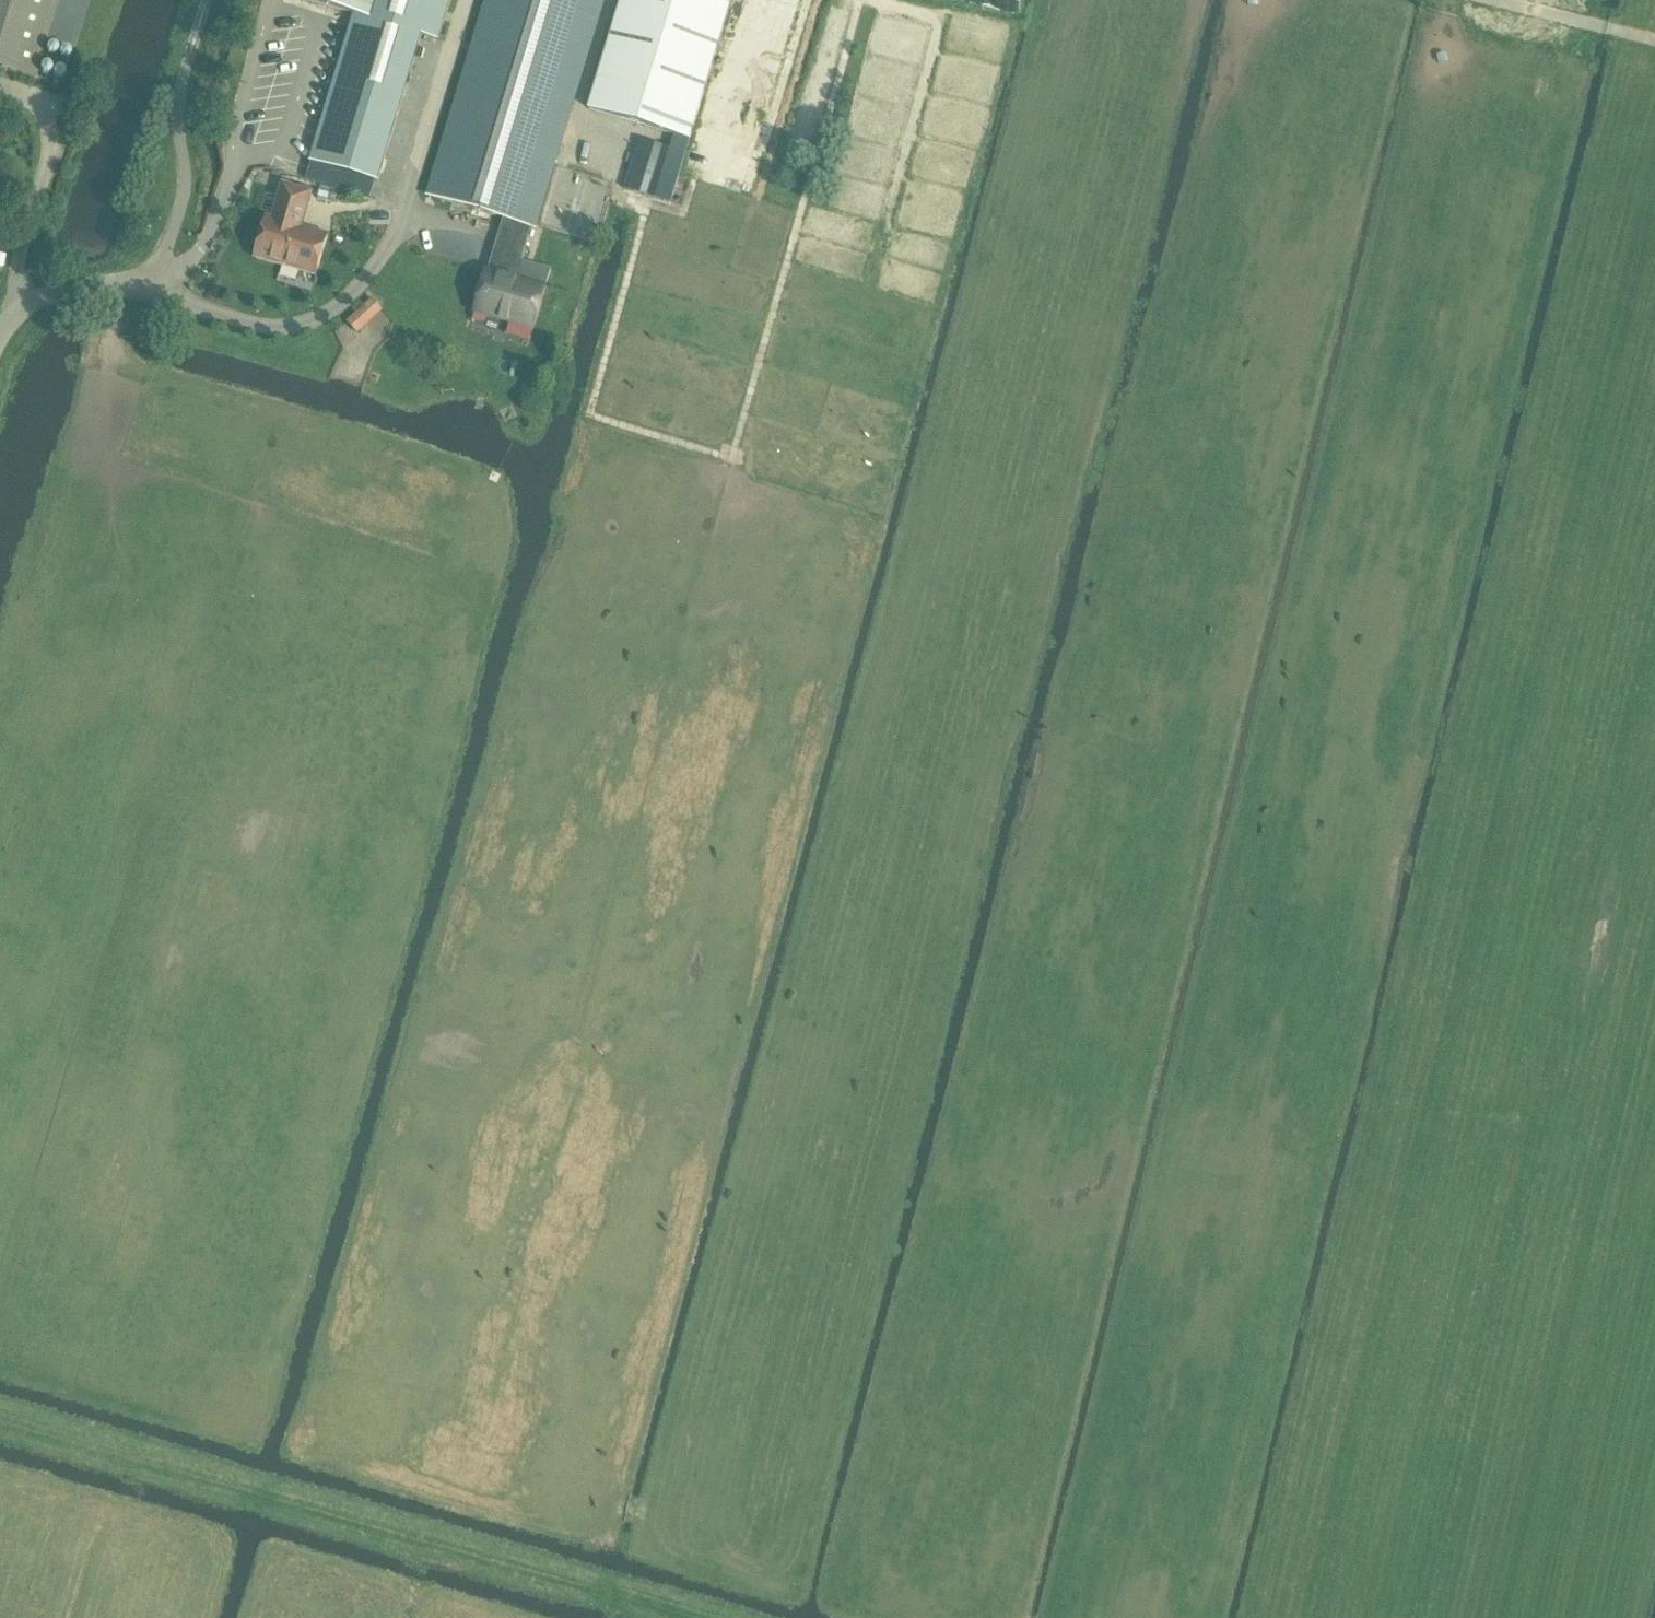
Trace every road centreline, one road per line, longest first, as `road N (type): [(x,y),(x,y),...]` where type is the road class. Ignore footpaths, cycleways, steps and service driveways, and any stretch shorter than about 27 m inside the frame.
road 1 (unclassified): [(0,331),(39,300),(144,285),(166,271)]

